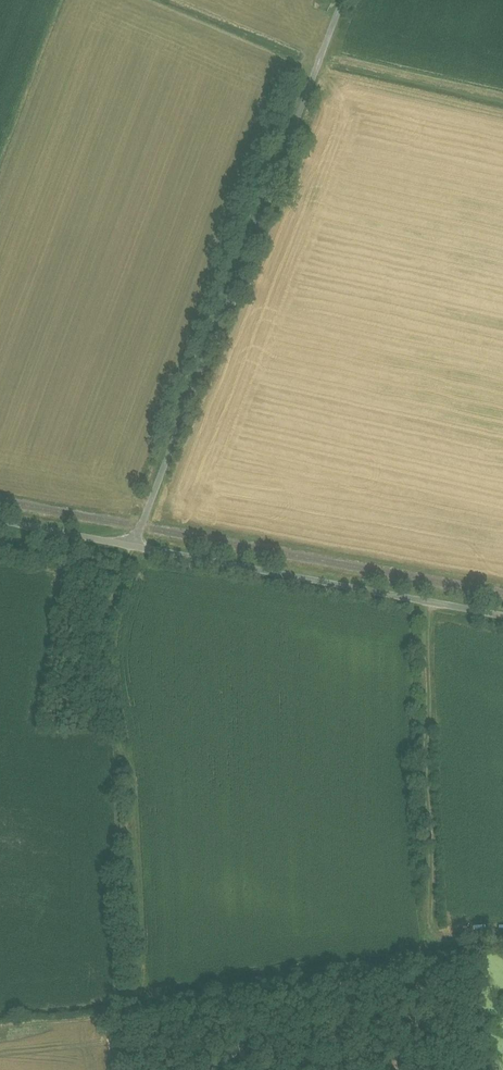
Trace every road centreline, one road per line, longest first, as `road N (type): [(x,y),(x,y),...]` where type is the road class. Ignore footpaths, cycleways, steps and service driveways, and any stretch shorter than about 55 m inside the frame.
road 1 (unclassified): [(135,539),(344,0)]
road 2 (track): [(423,596),(431,919),(448,931),(502,920)]
road 3 (unclassified): [(135,539),(502,610)]
road 4 (unclassified): [(0,515),(135,539)]

